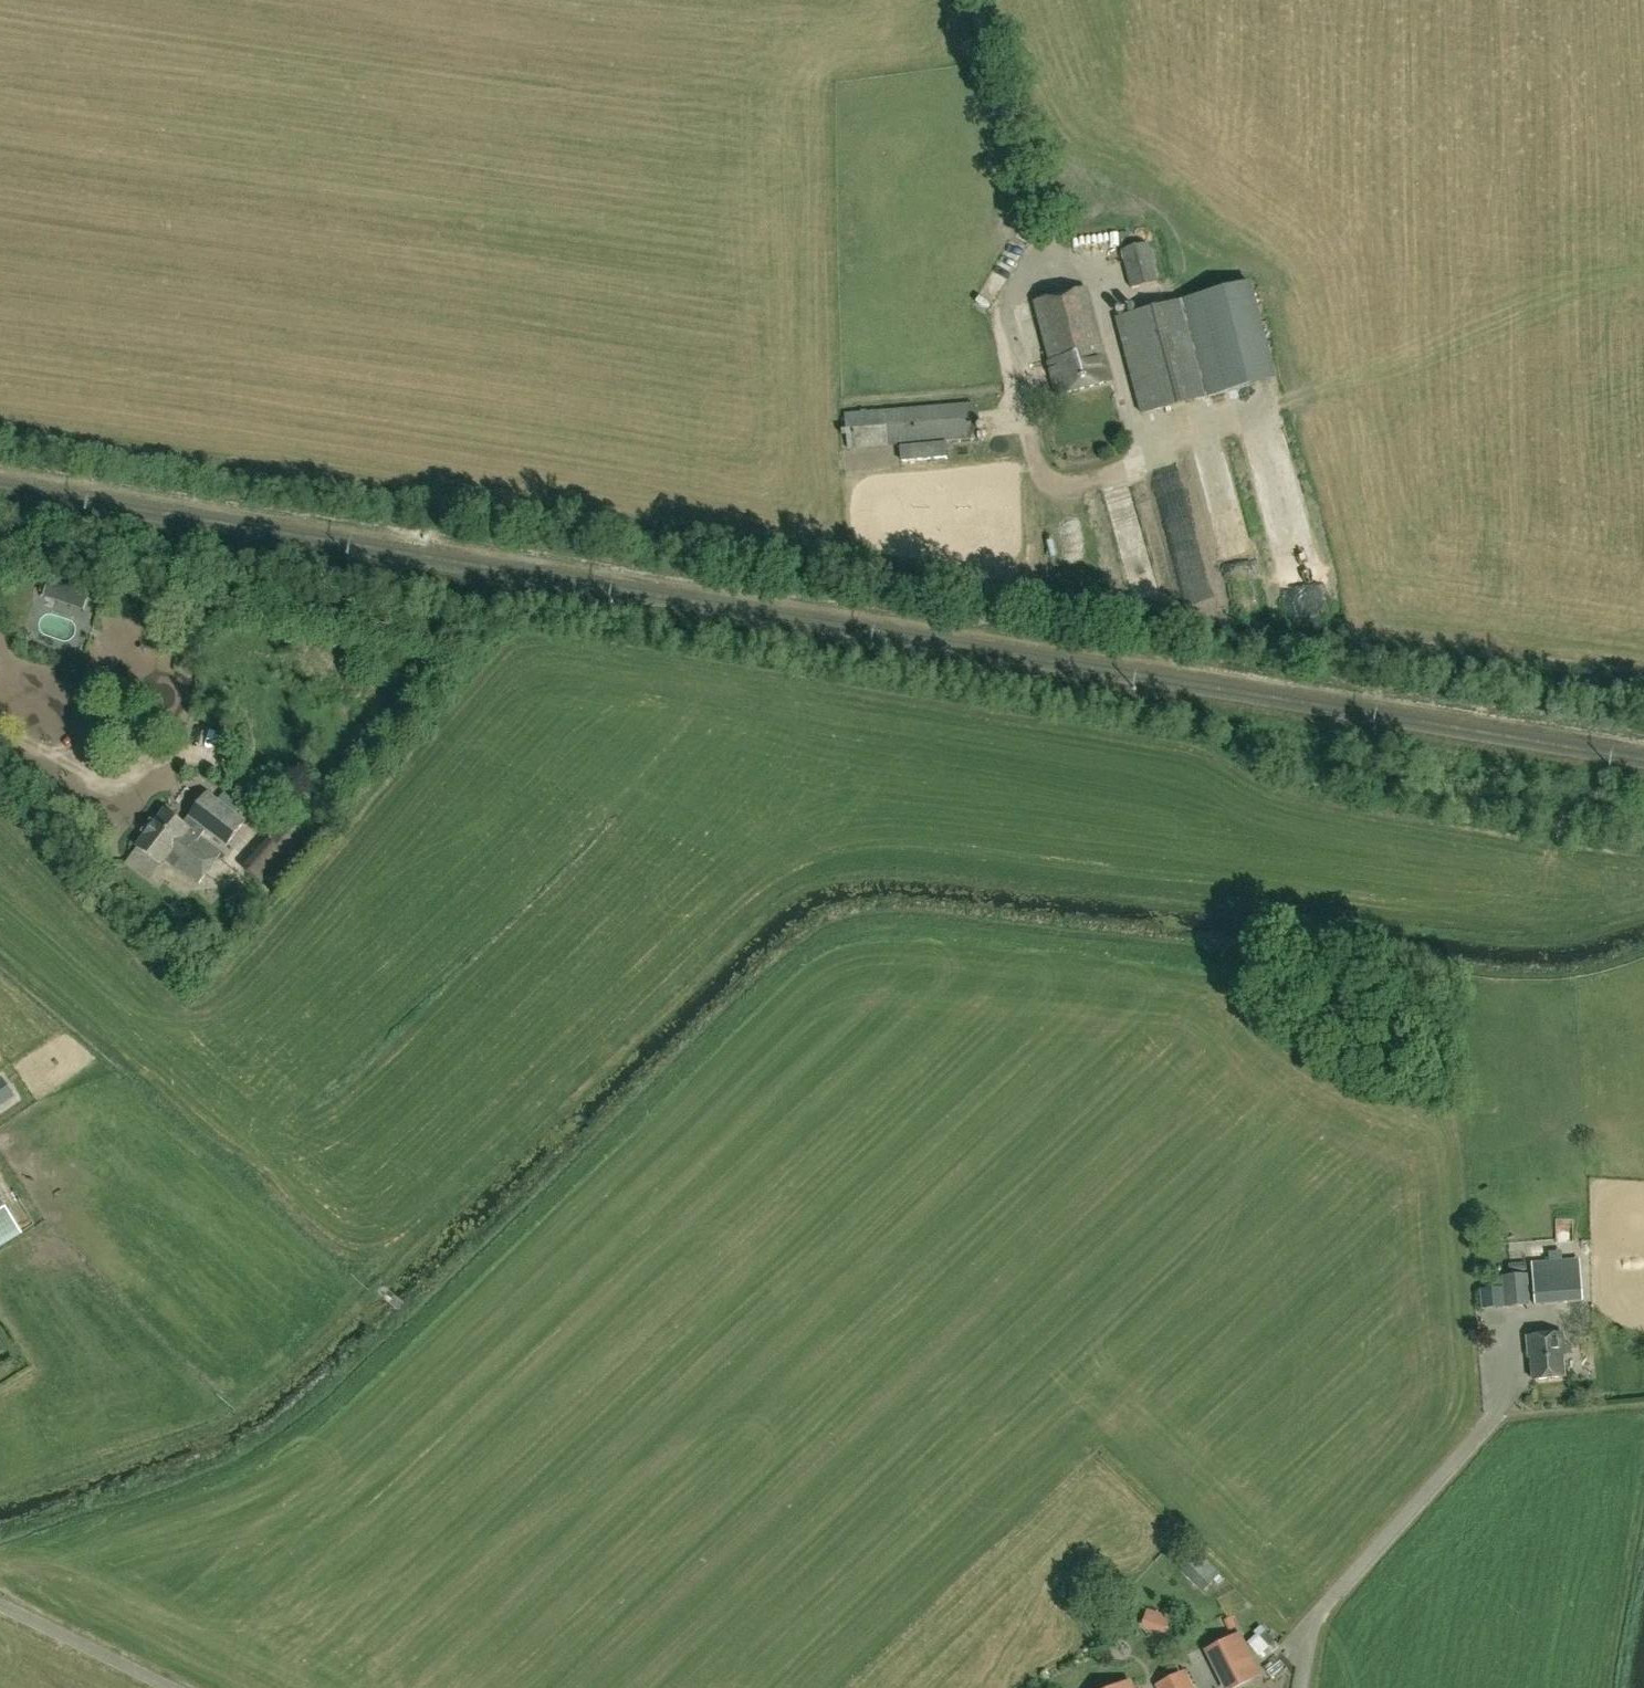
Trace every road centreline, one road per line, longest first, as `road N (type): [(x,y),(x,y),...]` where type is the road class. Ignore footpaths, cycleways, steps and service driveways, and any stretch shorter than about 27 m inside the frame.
road 1 (track): [(256,811),(236,779),(211,764),(168,761),(123,785),(100,784),(0,726)]

